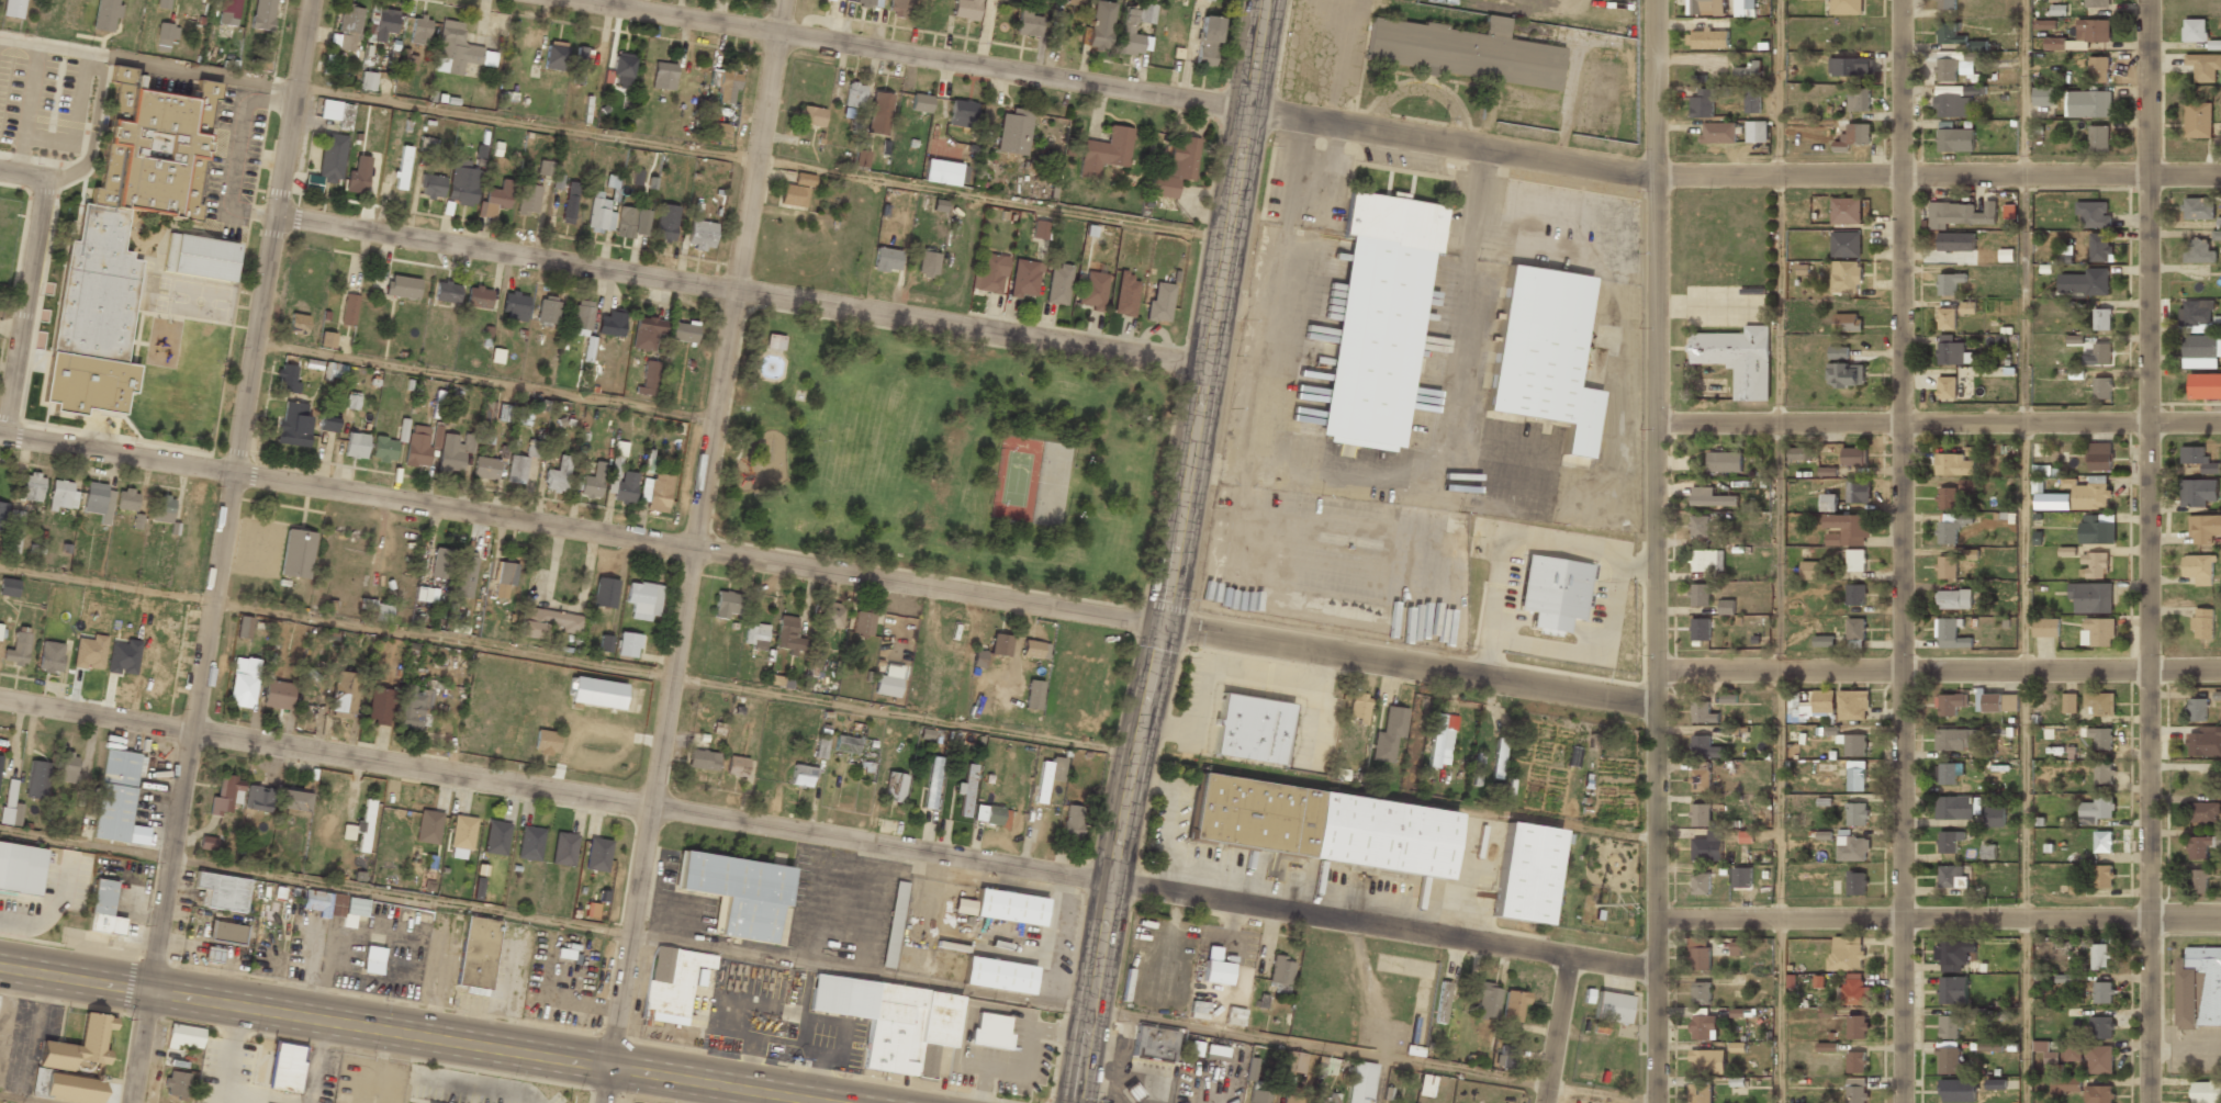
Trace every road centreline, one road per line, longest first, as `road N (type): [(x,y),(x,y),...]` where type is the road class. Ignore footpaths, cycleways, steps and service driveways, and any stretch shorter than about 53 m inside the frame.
road 1 (residential): [(0,698),(1658,972)]
road 2 (residential): [(0,435),(1656,707)]
road 3 (residential): [(587,0),(1656,177),(2220,175)]
road 4 (secondary): [(1265,0),(1075,1102)]
road 5 (residential): [(786,0),(603,1102)]
road 6 (residential): [(316,0),(135,1102)]
road 7 (residential): [(1655,0),(1658,1102)]
road 8 (residential): [(2147,0),(2149,1102)]
road 9 (residential): [(1902,0),(1903,1102)]
road 10 (residential): [(280,220),(1205,368)]
road 11 (primary): [(832,1102),(0,966)]
road 12 (residential): [(1656,671),(2220,670)]
road 13 (residential): [(1656,423),(2220,423)]
road 14 (residential): [(1657,919),(2220,918)]
road 15 (residential): [(0,168),(24,171),(46,196),(7,436)]
road 16 (residential): [(1571,959),(1547,1102)]

